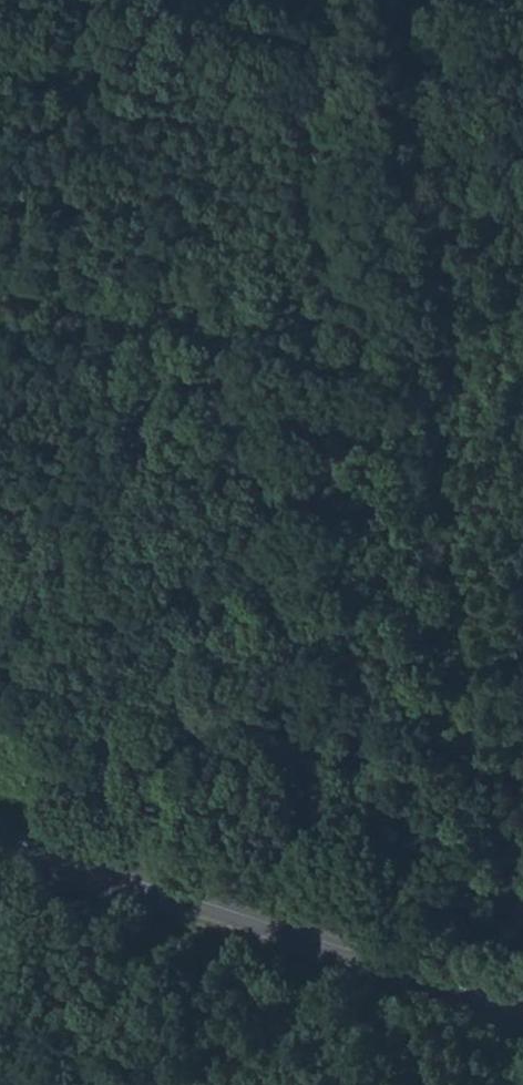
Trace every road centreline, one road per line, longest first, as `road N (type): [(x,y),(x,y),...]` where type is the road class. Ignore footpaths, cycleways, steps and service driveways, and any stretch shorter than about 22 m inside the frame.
road 1 (secondary): [(0,834),(522,1007)]

